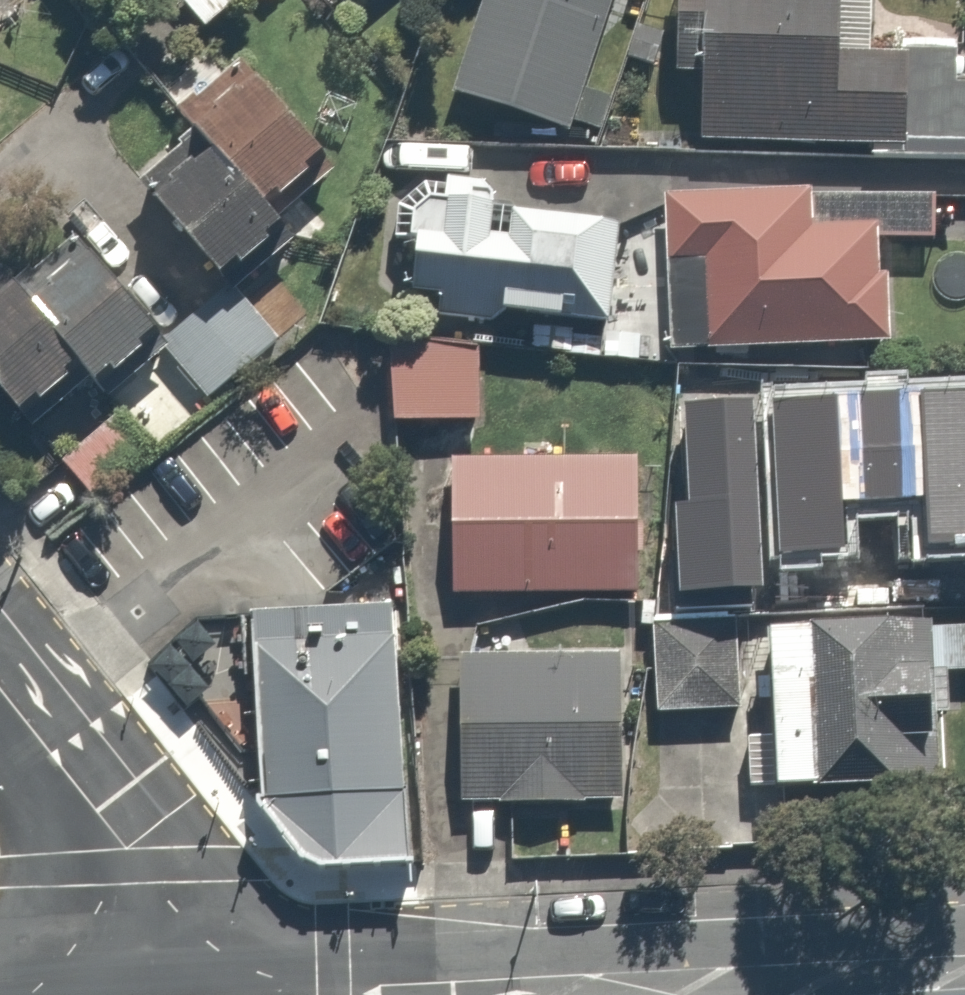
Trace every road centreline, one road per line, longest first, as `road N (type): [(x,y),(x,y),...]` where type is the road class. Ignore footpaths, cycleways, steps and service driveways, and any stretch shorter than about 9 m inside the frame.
road 1 (secondary): [(136,971),(482,958),(591,990)]
road 2 (secondary): [(964,970),(591,990)]
road 3 (residential): [(136,971),(133,876),(96,812),(0,695)]
road 4 (secondary): [(0,977),(136,971)]

